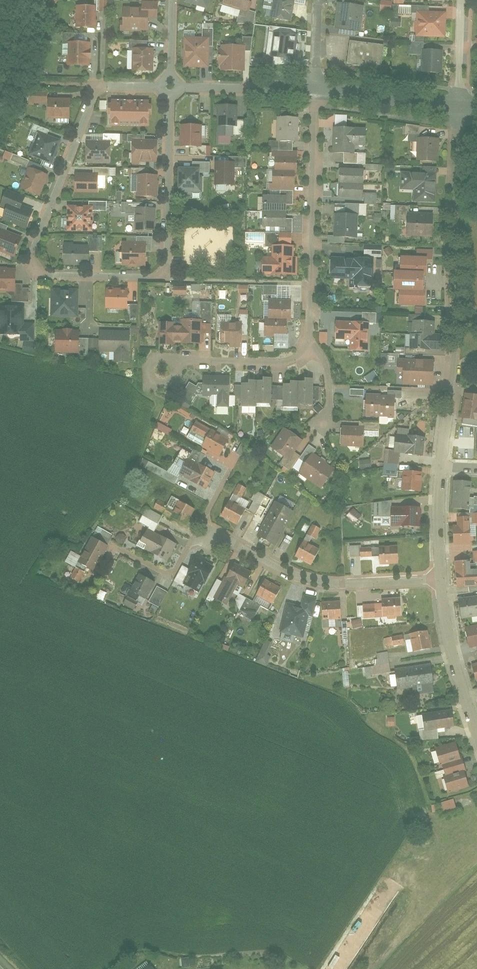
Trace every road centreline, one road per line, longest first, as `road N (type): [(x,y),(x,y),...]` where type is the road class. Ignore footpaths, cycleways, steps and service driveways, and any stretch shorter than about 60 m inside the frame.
road 1 (residential): [(170,87),(99,92),(37,263),(59,276),(161,274),(169,123)]
road 2 (residential): [(460,107),(455,346),(441,468)]
road 3 (residential): [(309,88),(309,349)]
road 4 (residential): [(442,579),(327,584),(208,536)]
road 5 (residential): [(442,579),(476,734)]
road 6 (residential): [(460,107),(309,88)]
road 7 (residential): [(309,349),(286,361),(202,361),(162,370)]
road 8 (residential): [(309,88),(170,87)]

